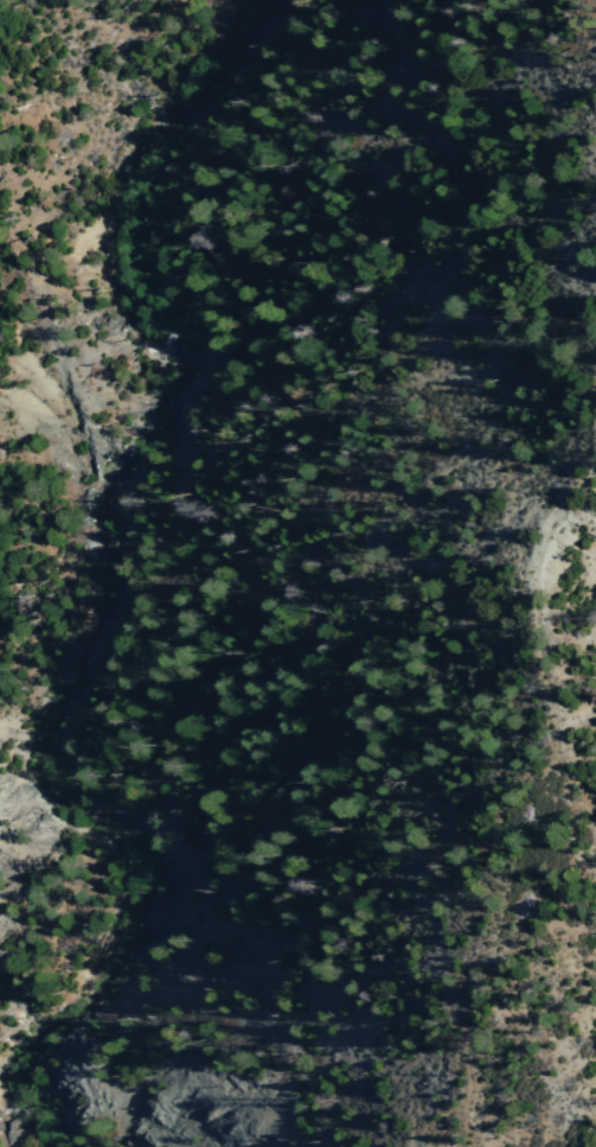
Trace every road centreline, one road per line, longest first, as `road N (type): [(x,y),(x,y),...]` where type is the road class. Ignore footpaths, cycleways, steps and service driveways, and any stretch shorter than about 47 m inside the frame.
road 1 (track): [(174,897),(229,830),(367,536),(511,394),(587,345),(571,191),(595,137)]

